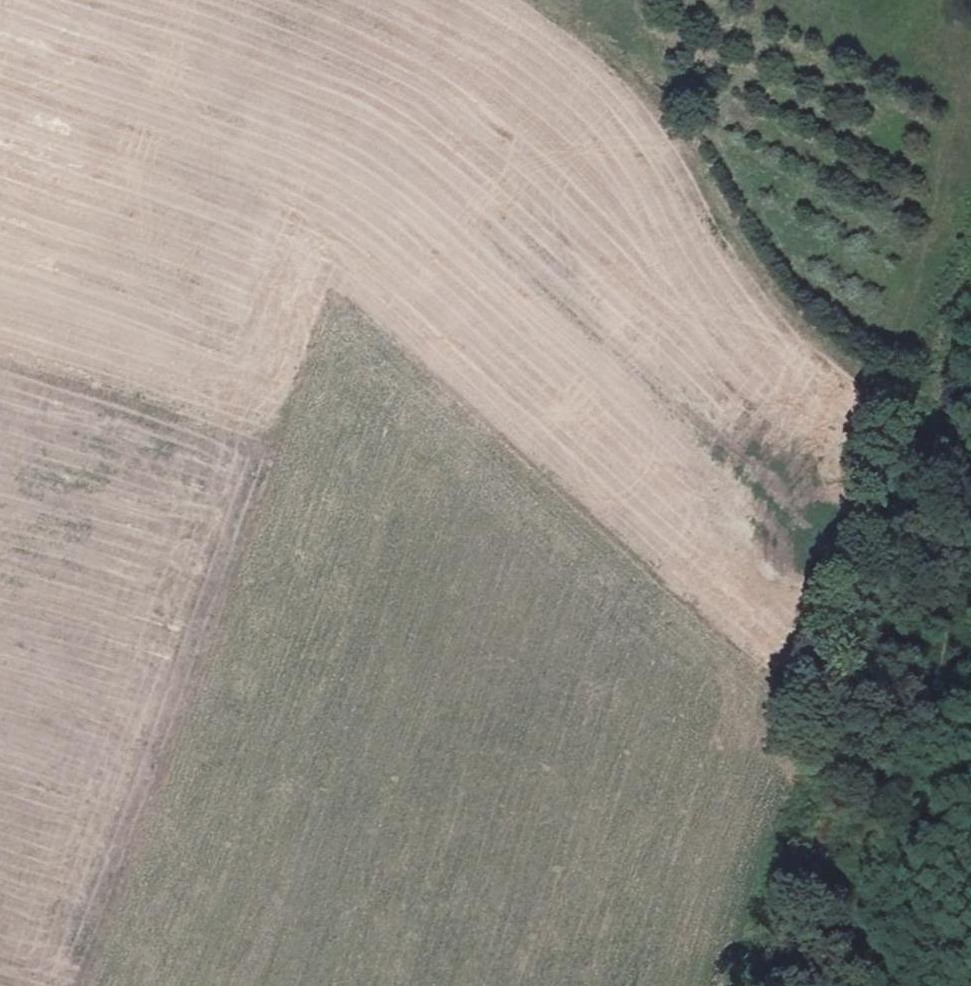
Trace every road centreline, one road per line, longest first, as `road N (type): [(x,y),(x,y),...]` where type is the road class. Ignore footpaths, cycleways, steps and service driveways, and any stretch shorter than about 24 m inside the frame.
road 1 (track): [(554,0),(579,12),(682,106),(790,302),(859,374),(951,402)]

